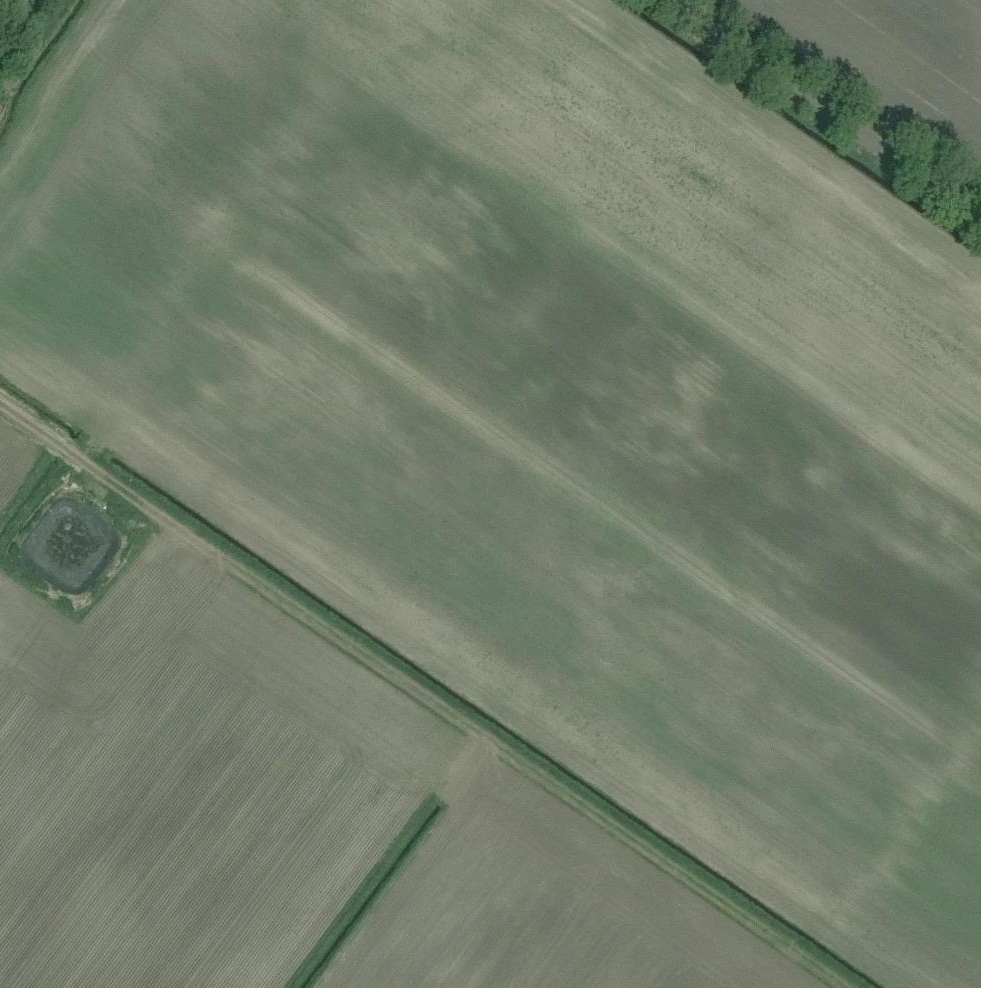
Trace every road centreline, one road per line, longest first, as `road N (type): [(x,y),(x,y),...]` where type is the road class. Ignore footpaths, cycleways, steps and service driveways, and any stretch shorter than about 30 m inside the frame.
road 1 (unclassified): [(980,219),(669,0)]

